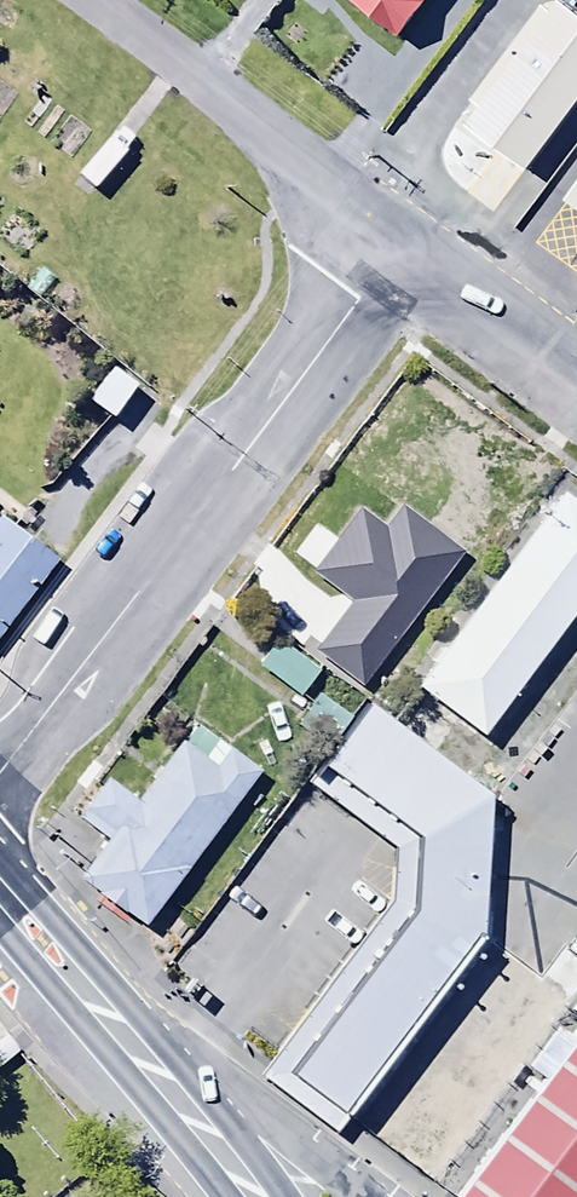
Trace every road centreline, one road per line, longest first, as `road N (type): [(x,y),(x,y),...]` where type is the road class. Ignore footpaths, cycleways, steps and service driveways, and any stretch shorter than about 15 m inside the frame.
road 1 (residential): [(0,769),(403,237)]
road 2 (residential): [(89,0),(403,237)]
road 3 (residential): [(73,978),(367,1196)]
road 4 (trunk): [(252,1196),(73,978)]
road 5 (residential): [(403,237),(576,382)]

